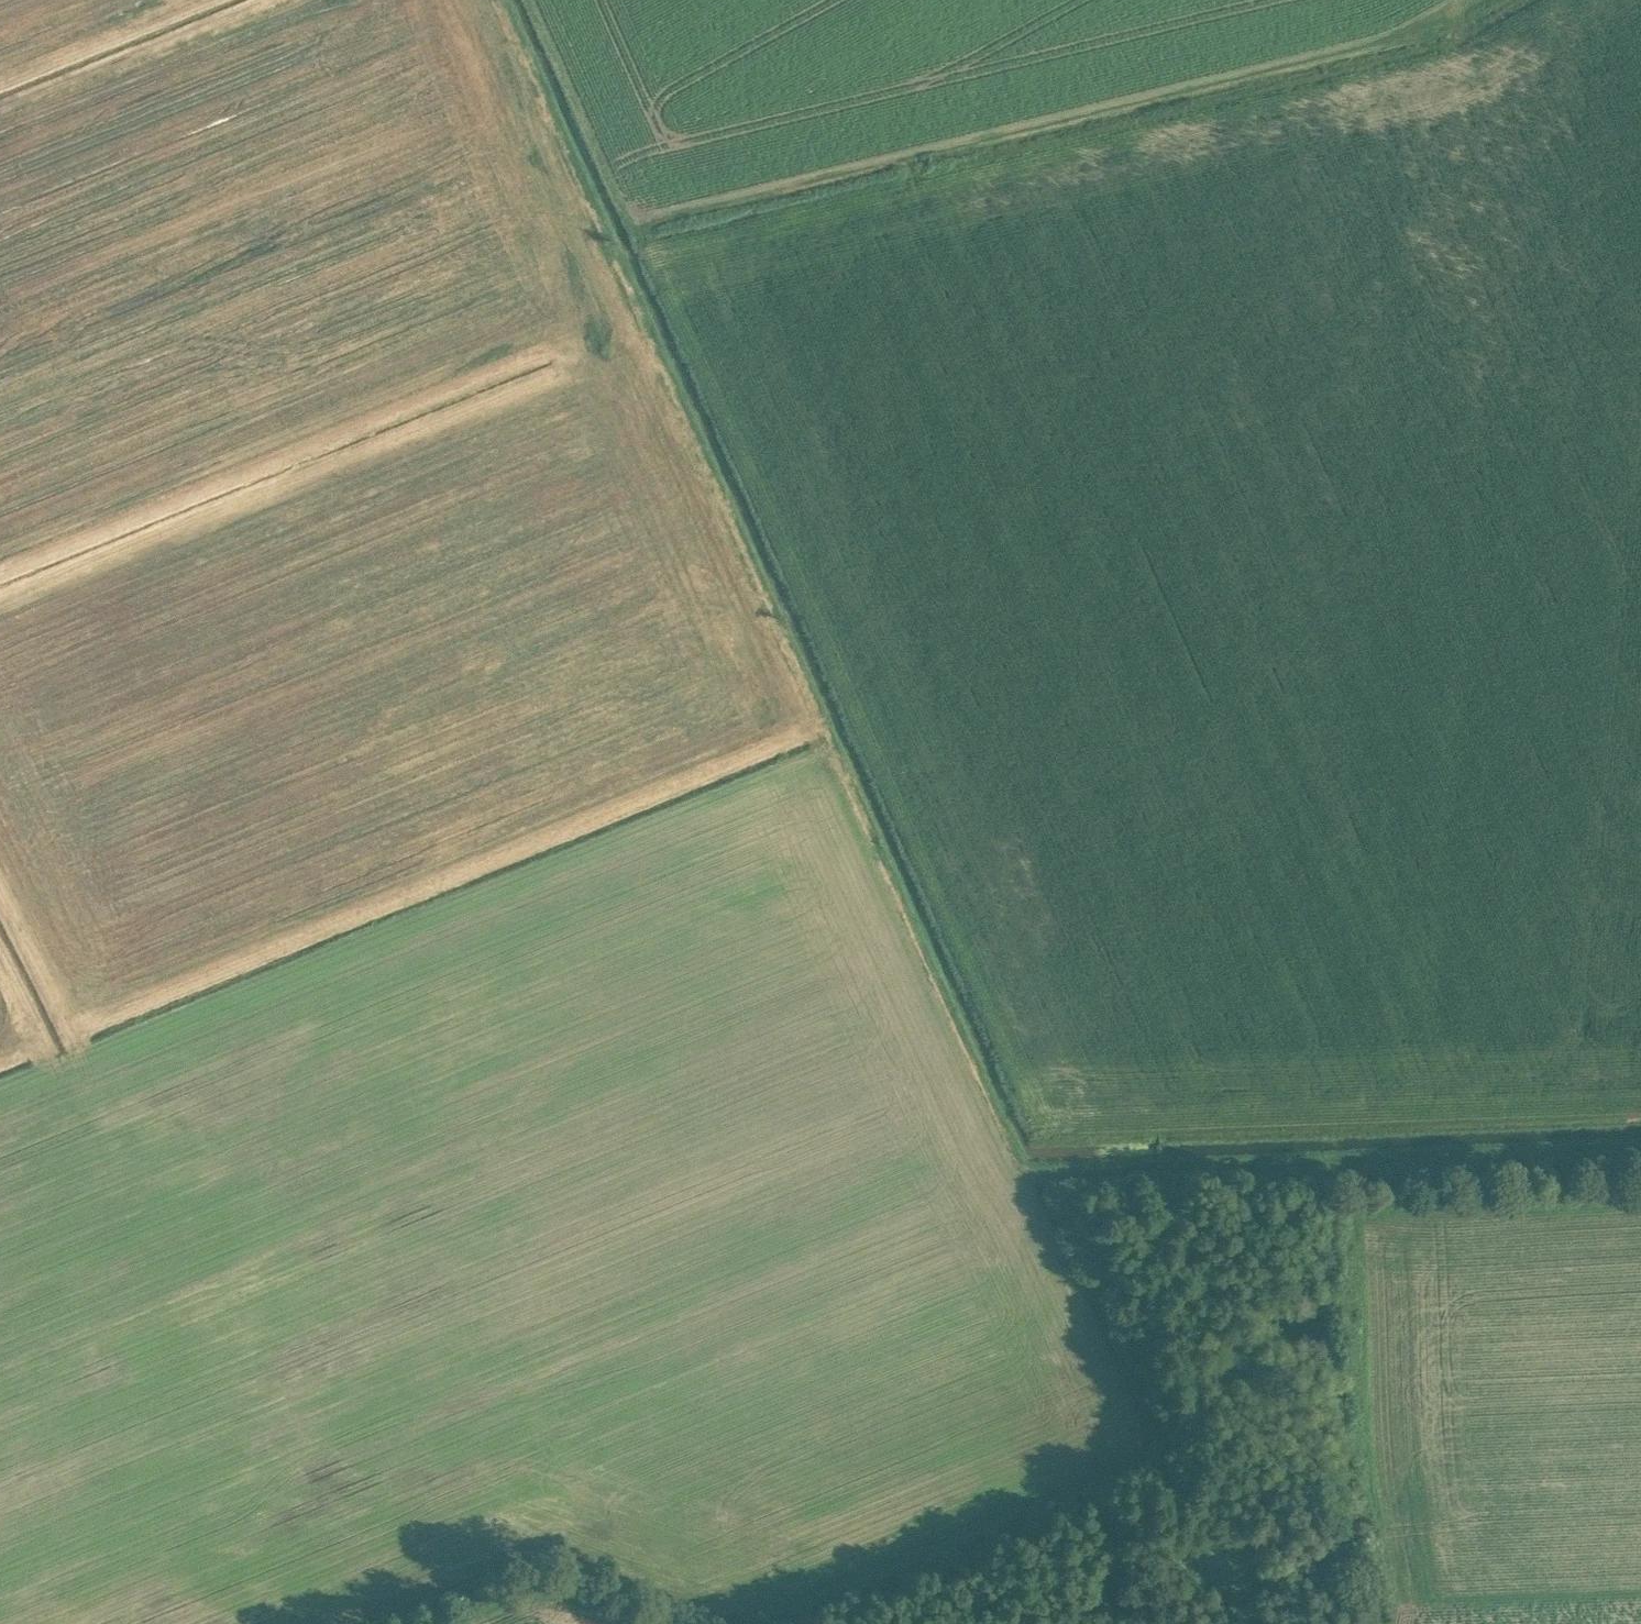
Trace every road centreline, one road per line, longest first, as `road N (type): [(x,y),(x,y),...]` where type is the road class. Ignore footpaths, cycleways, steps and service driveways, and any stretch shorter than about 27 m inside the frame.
road 1 (track): [(0,915),(73,1057)]

